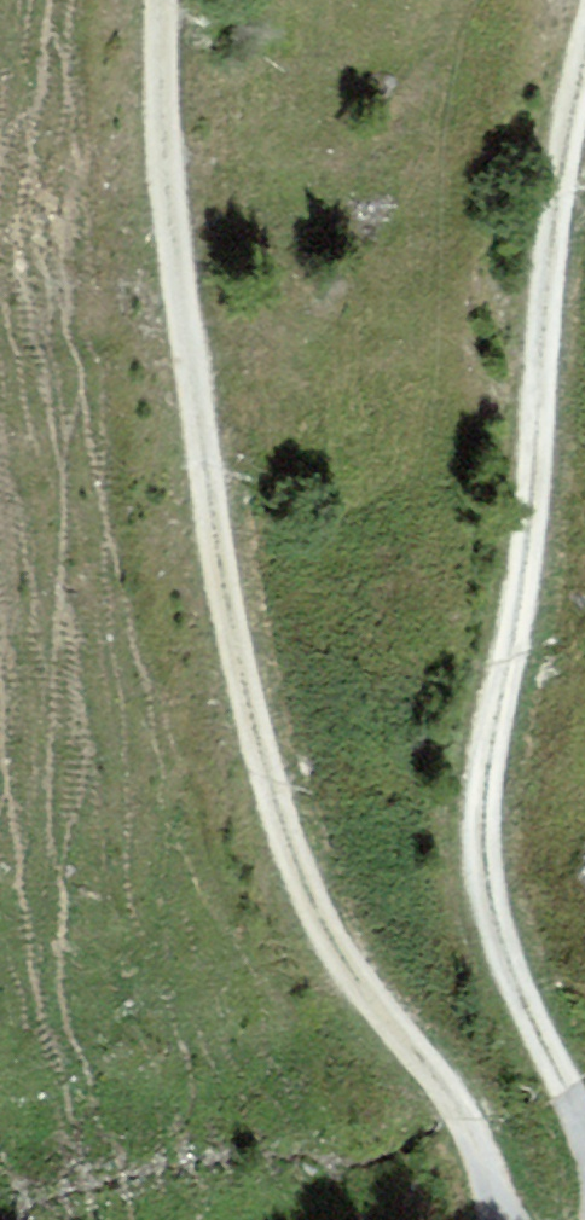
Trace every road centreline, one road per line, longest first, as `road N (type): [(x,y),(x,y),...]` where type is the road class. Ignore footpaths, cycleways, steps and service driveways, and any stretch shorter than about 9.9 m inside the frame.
road 1 (track): [(162,0),(172,228),(212,516),(258,749),(323,924),(467,1121),(502,1219)]
road 2 (track): [(584,1132),(518,992),(479,834),(490,737),(527,556),(553,228),(584,50)]

